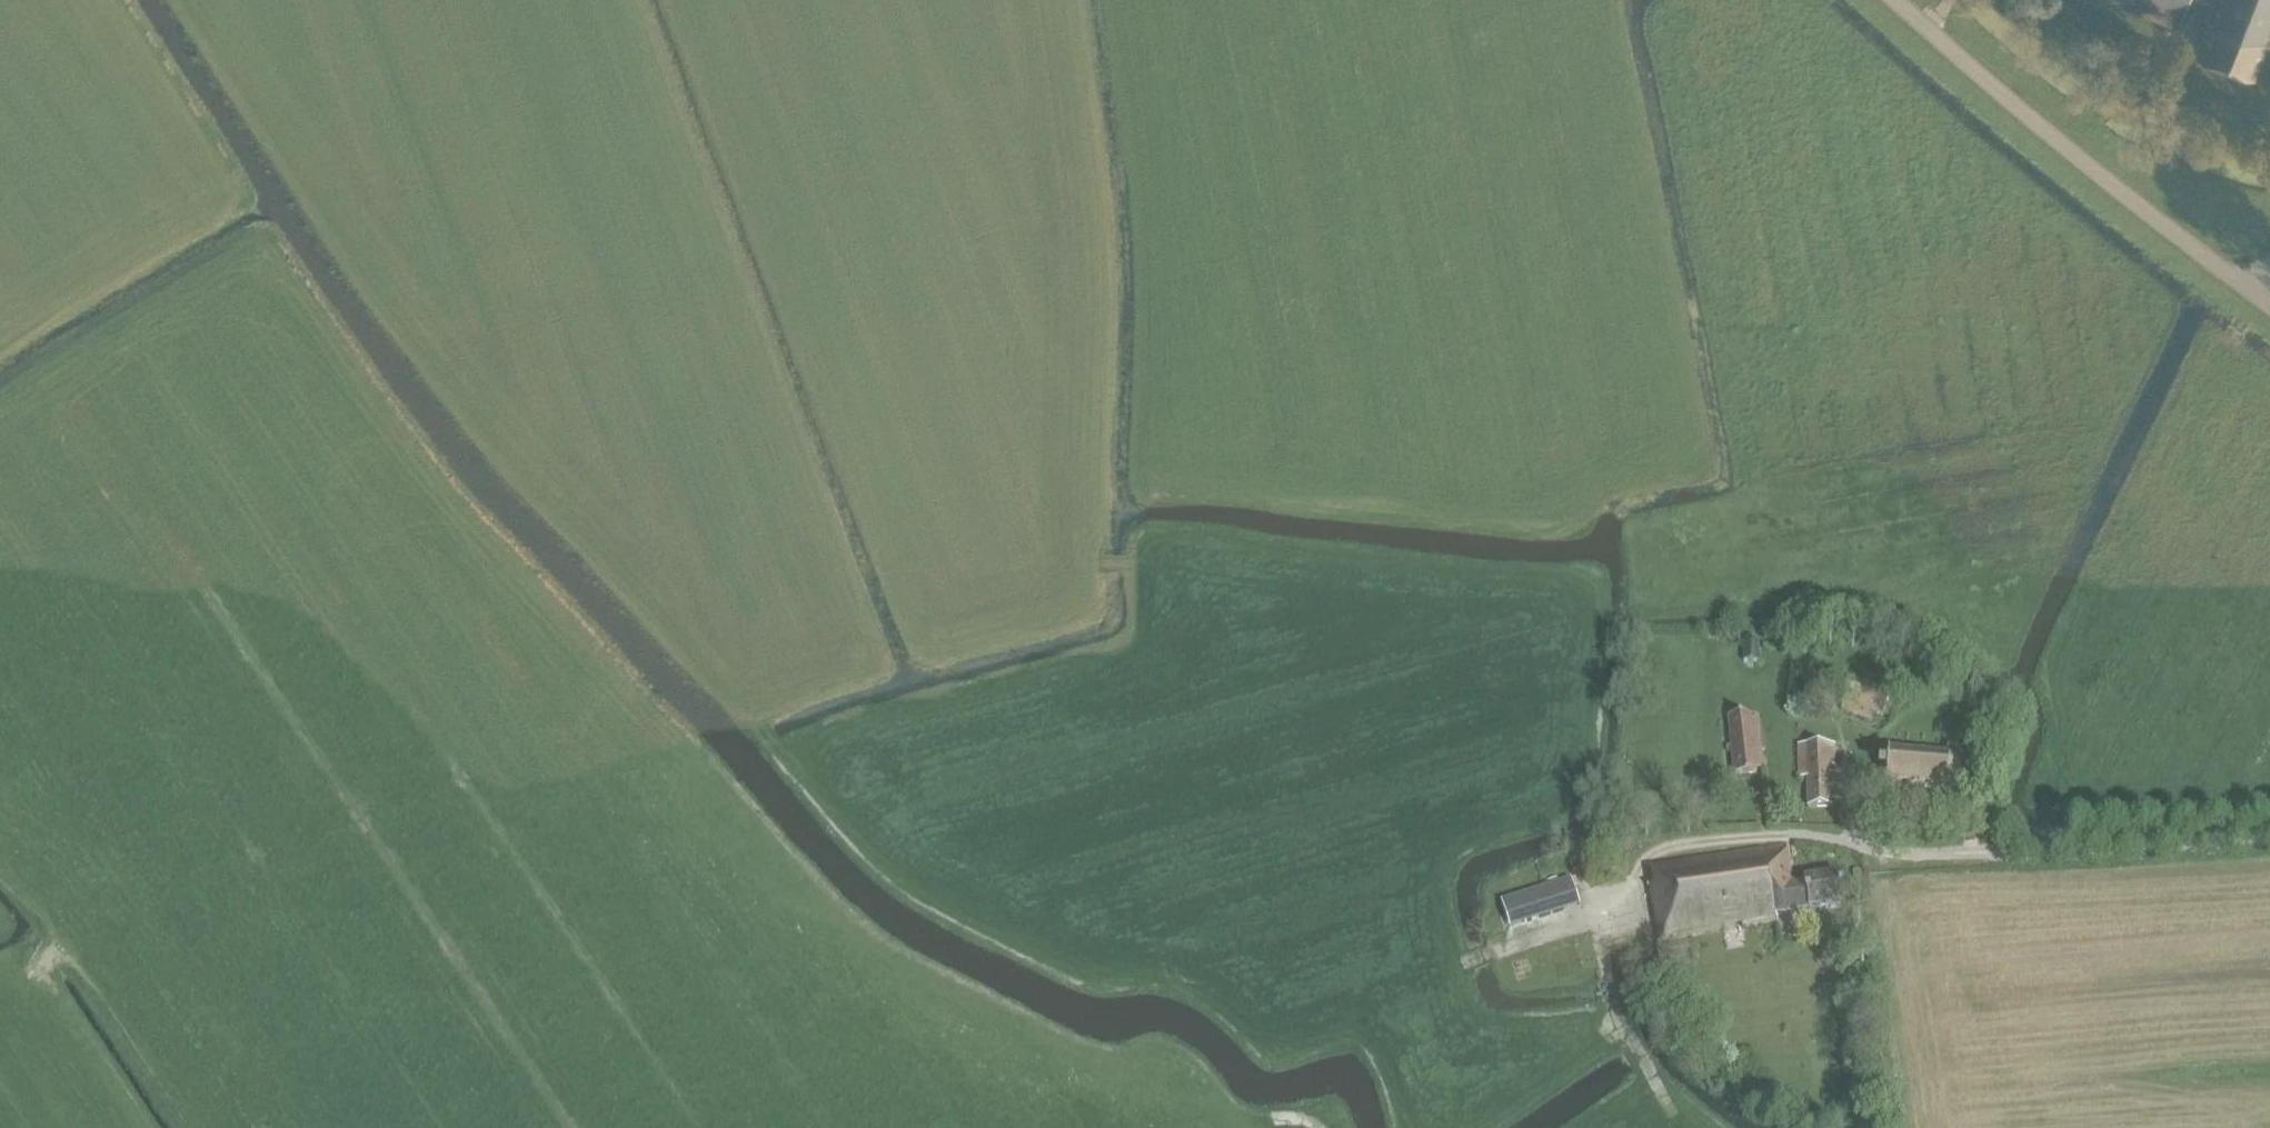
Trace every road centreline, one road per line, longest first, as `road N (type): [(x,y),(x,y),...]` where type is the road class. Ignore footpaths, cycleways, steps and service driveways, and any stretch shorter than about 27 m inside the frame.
road 1 (tertiary): [(2269,306),(2051,129),(1908,0)]

